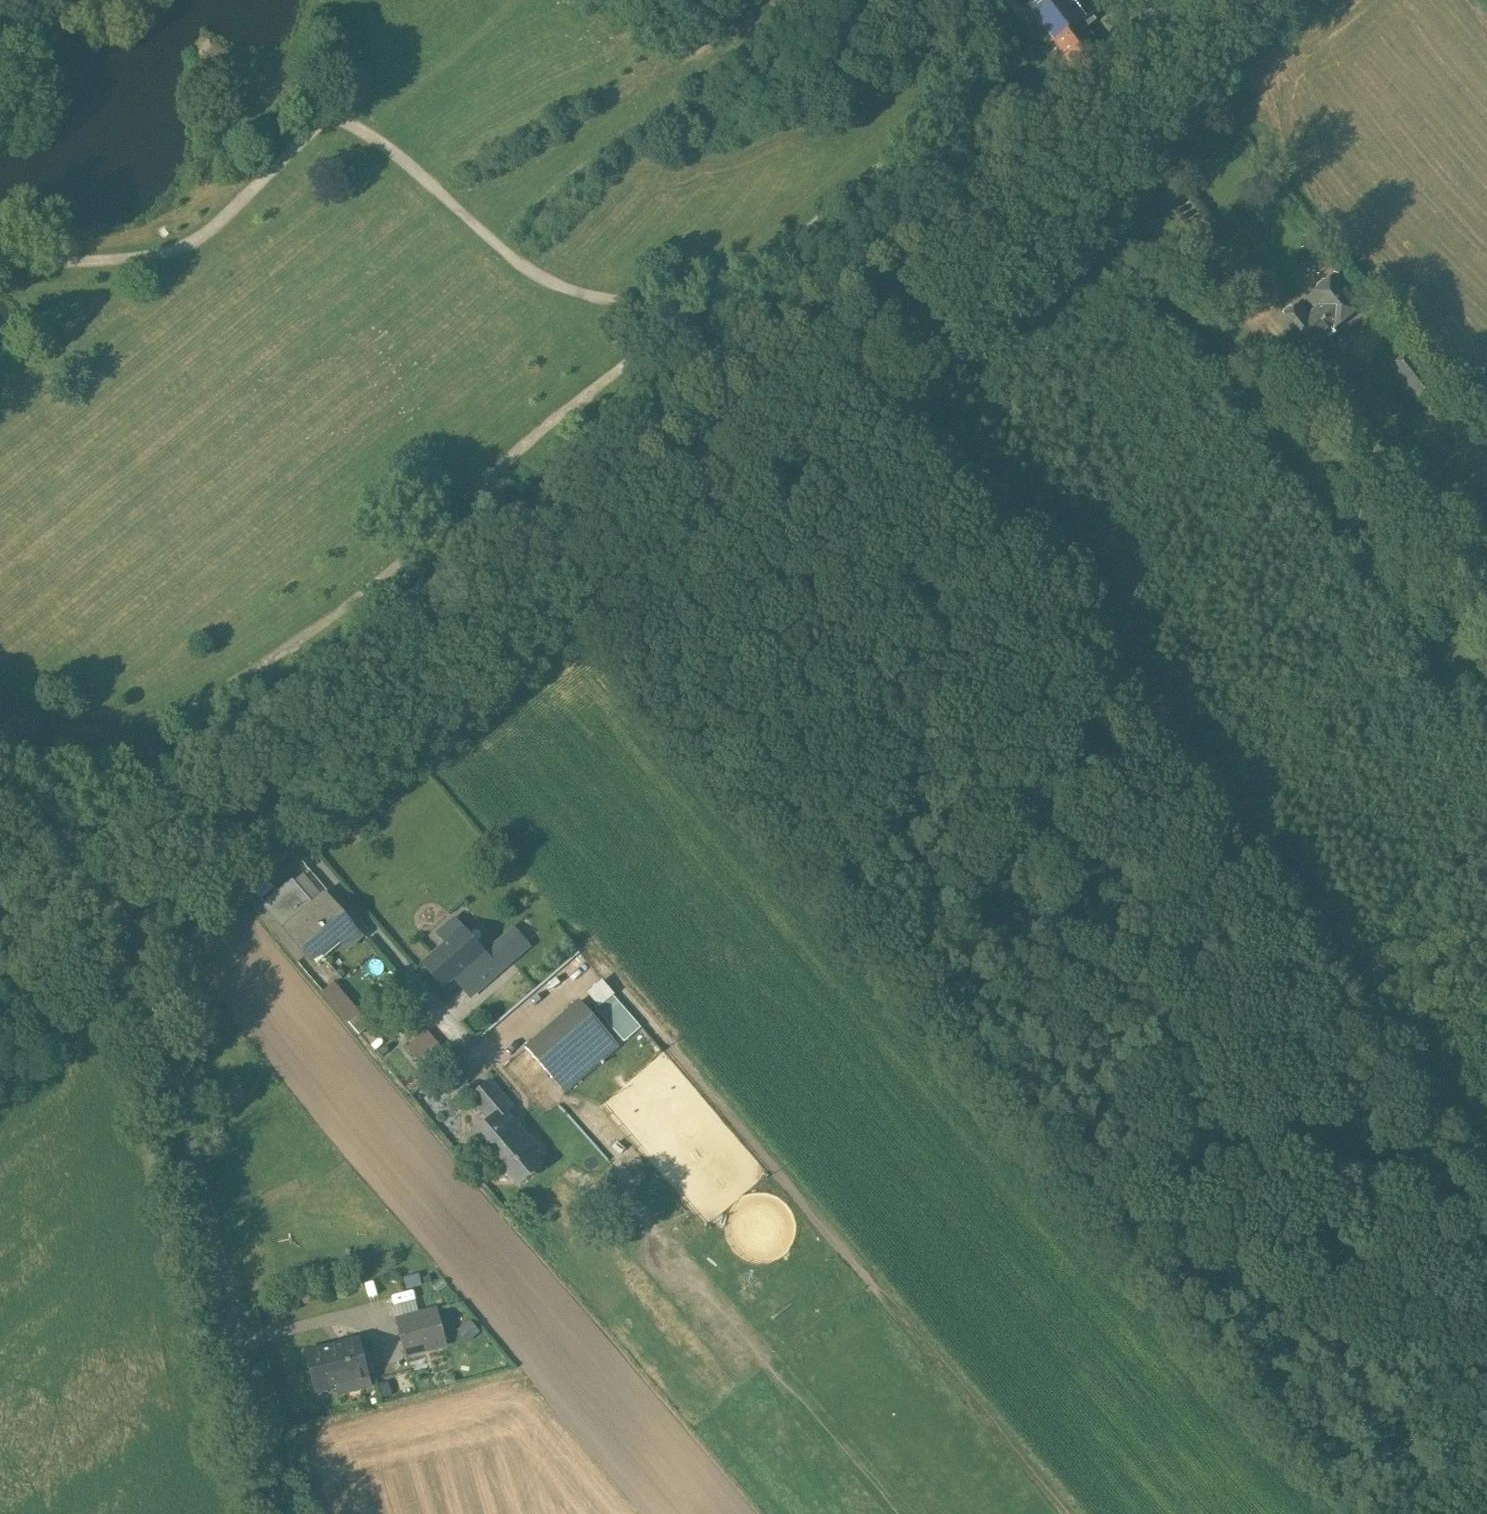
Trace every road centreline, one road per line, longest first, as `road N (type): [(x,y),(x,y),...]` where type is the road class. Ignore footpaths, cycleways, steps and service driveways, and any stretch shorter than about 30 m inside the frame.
road 1 (unclassified): [(1178,56),(113,930)]
road 2 (tertiary): [(280,1513),(136,960),(113,930)]
road 3 (tertiary): [(113,930),(0,835)]
road 4 (unclassified): [(0,1023),(113,930)]

